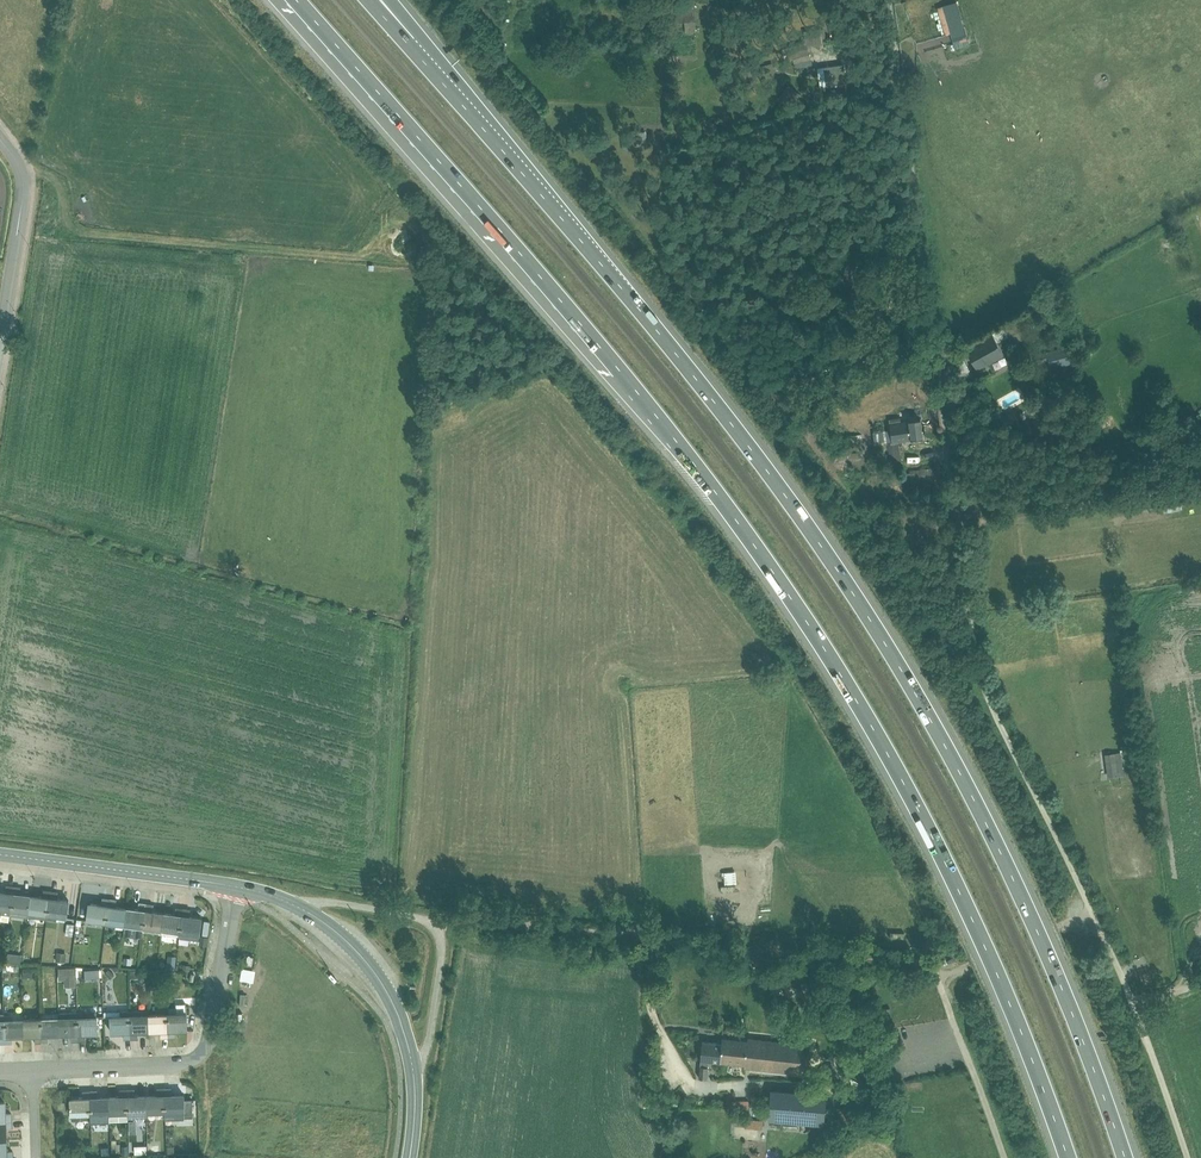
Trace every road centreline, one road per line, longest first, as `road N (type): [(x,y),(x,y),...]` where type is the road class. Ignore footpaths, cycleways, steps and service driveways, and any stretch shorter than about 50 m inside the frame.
road 1 (motorway): [(298,0),(597,343),(776,576),(944,860),(1068,1157)]
road 2 (motorway): [(1125,1157),(1018,889),(861,605),(700,383),(427,64)]
road 3 (unclassified): [(1186,1157),(1095,915),(980,680),(941,365)]
road 4 (track): [(941,365),(895,0)]
road 5 (residential): [(31,1073),(204,1067),(239,889)]
road 6 (unclassified): [(414,1068),(425,1055),(443,954),(436,930),(420,919),(324,901),(293,905)]
road 7 (track): [(954,493),(981,505),(1061,498),(1191,438)]
road 8 (tertiary): [(0,856),(239,889)]
road 9 (tertiary): [(293,905),(368,966),(403,1027),(414,1068)]
road 10 (unclassified): [(0,336),(25,180),(0,146)]
road 11 (unclassified): [(939,981),(1005,1157)]

